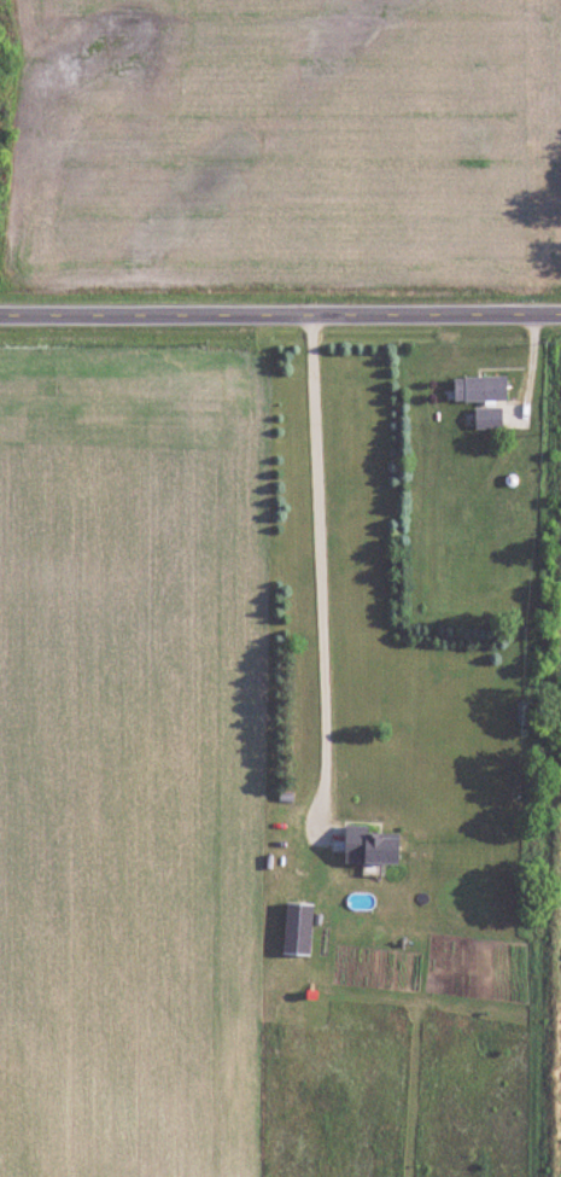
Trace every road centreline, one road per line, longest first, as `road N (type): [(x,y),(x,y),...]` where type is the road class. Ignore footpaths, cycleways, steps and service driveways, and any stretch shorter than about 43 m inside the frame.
road 1 (tertiary): [(560,303),(0,304)]

